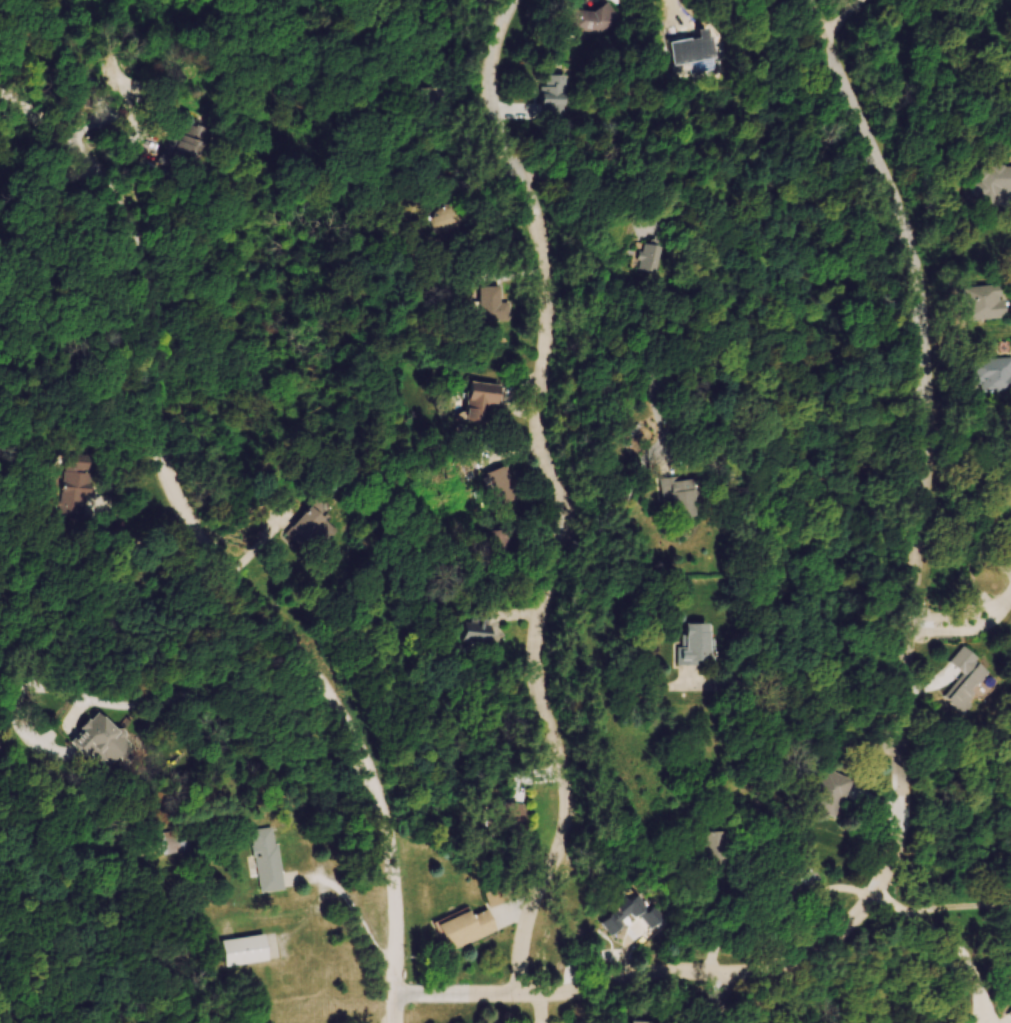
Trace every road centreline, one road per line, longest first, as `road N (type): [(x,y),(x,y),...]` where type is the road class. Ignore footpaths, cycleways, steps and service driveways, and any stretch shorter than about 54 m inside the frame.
road 1 (residential): [(396,993),(396,881),(379,794),(320,672),(221,561),(177,489),(167,449),(159,298),(137,229),(83,148),(0,94)]
road 2 (residential): [(518,994),(529,917),(569,814),(536,656),(572,522),(542,441),(550,326),(545,254),(493,109),(491,62),(513,0)]
road 3 (residential): [(894,852),(926,508),(922,299),(907,225),(809,0)]
road 4 (residential): [(894,852),(857,918),(762,971),(659,973),(550,993),(396,993)]

